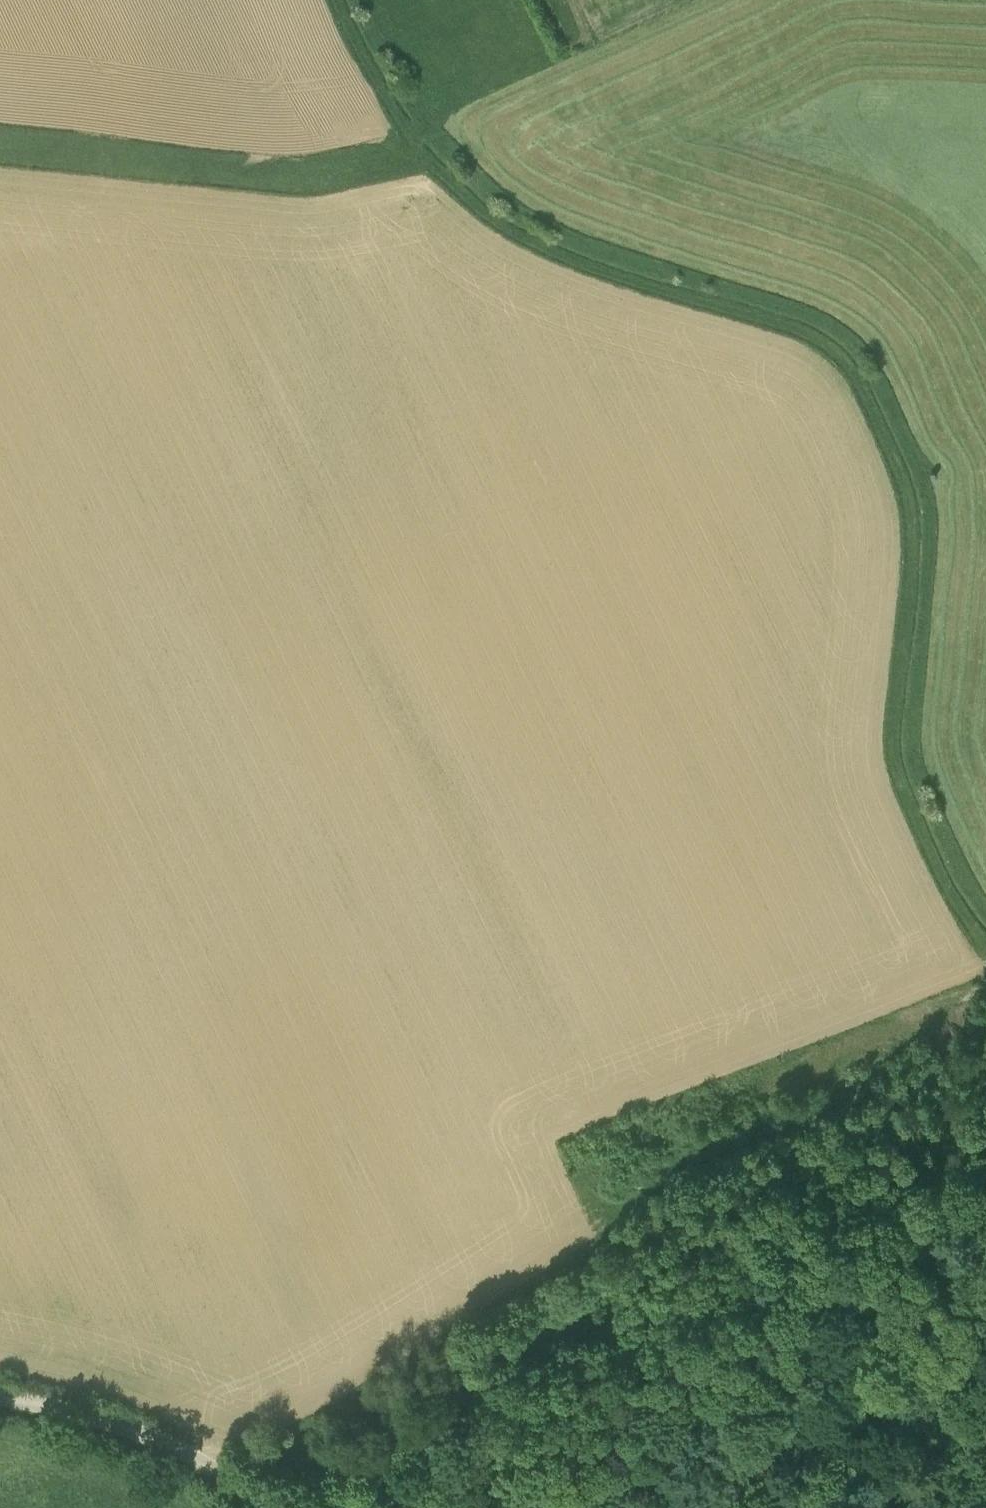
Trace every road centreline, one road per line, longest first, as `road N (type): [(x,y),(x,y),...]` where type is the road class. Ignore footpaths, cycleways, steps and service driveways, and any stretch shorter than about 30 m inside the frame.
road 1 (unclassified): [(0,1394),(143,1431),(214,1464),(274,1507)]

